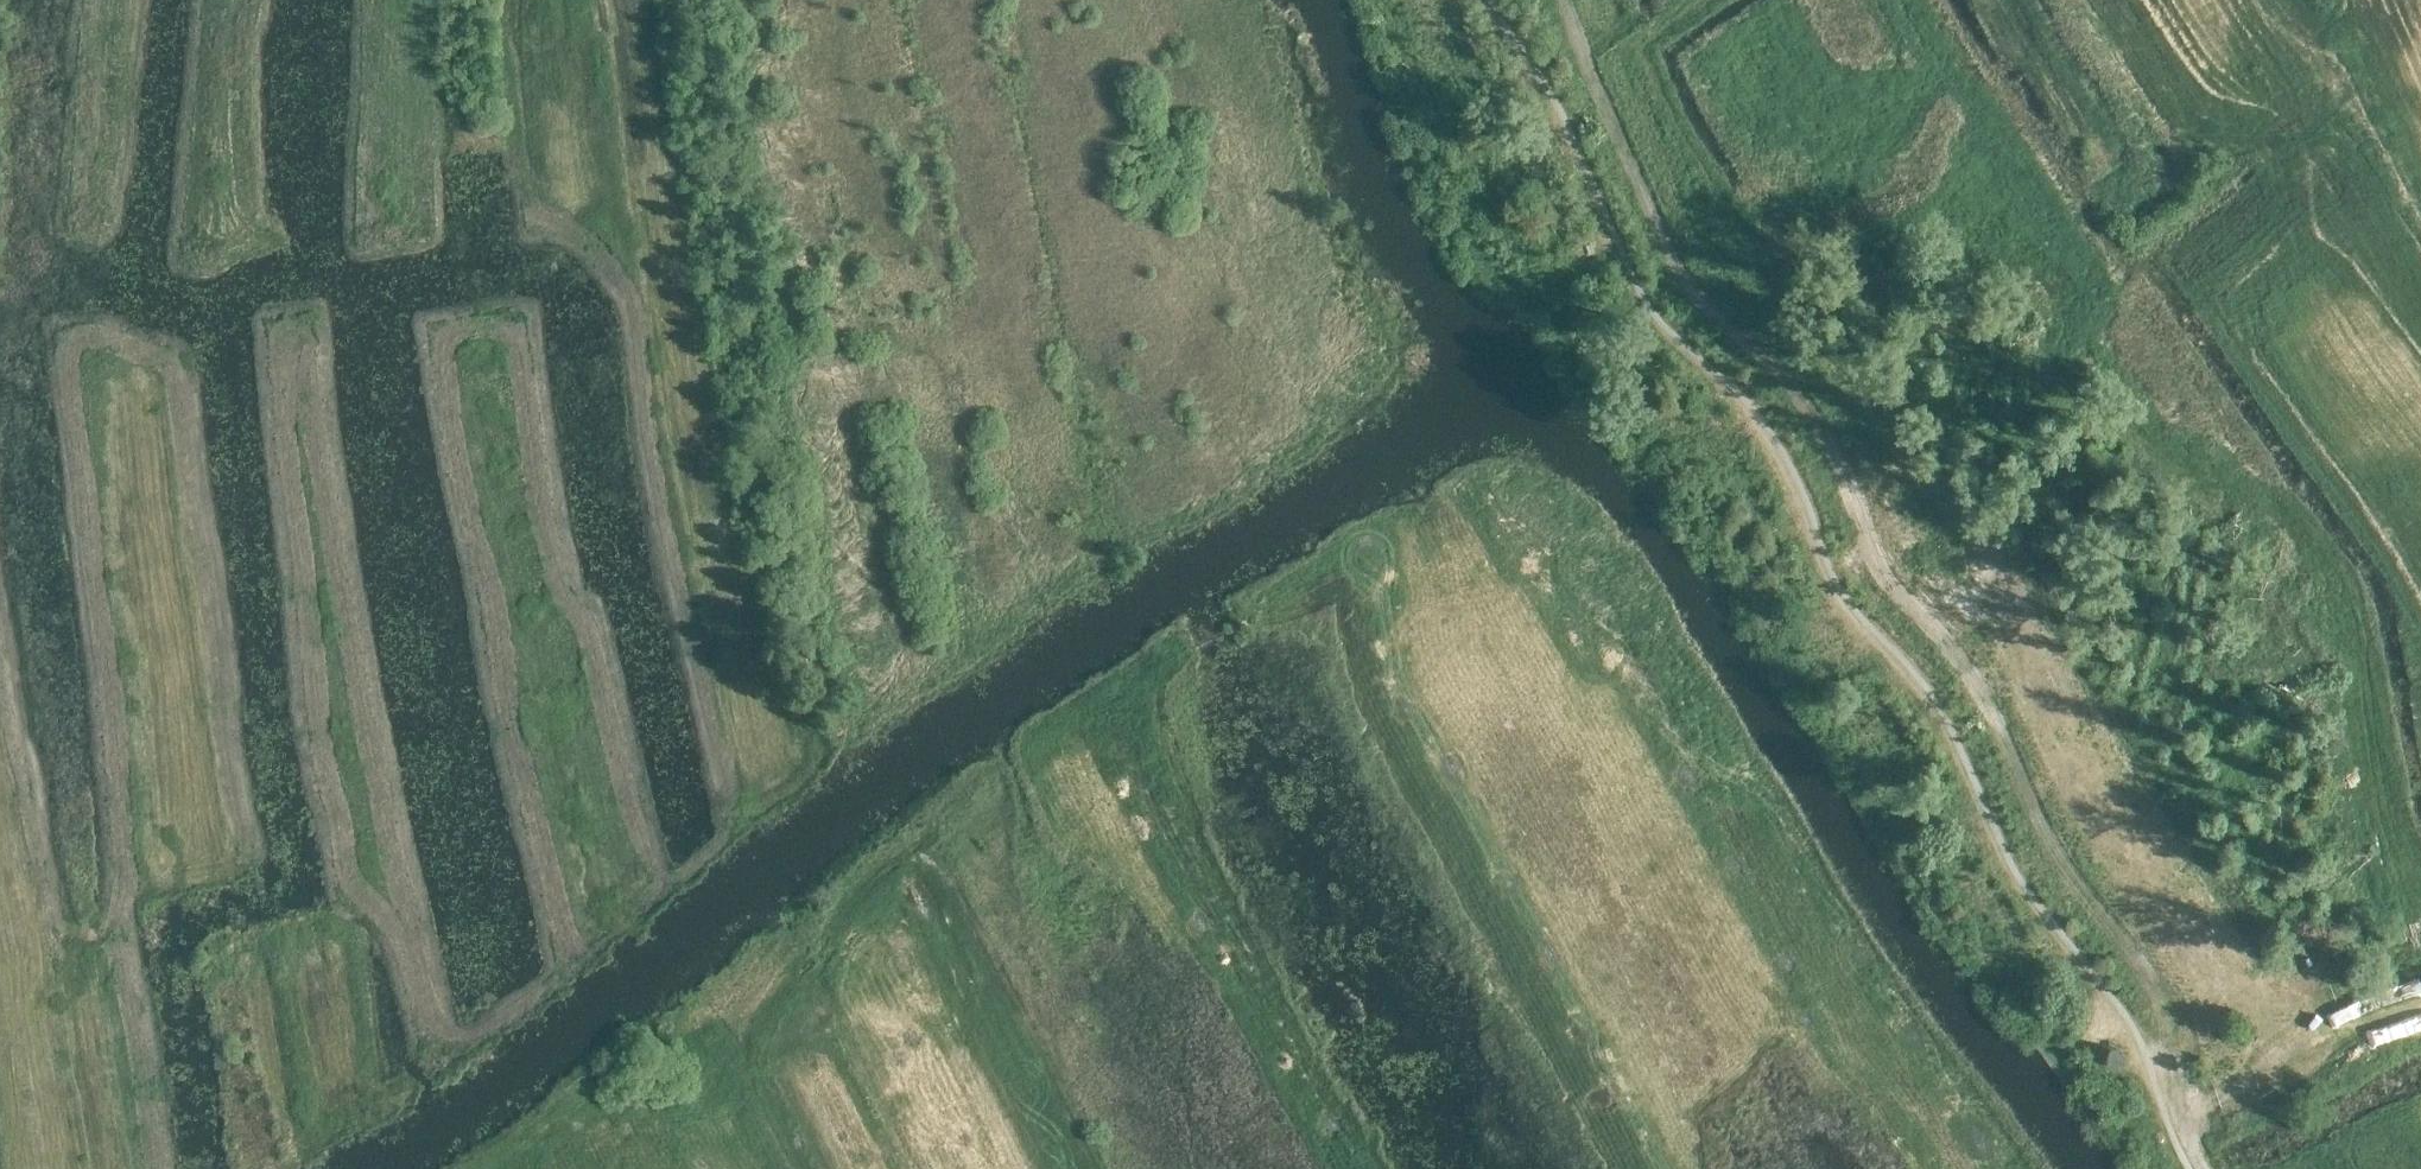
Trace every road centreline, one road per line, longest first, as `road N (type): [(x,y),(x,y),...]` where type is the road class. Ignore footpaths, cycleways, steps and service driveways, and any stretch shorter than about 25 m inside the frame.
road 1 (track): [(2202,1168),(2170,1102),(2183,1048)]

